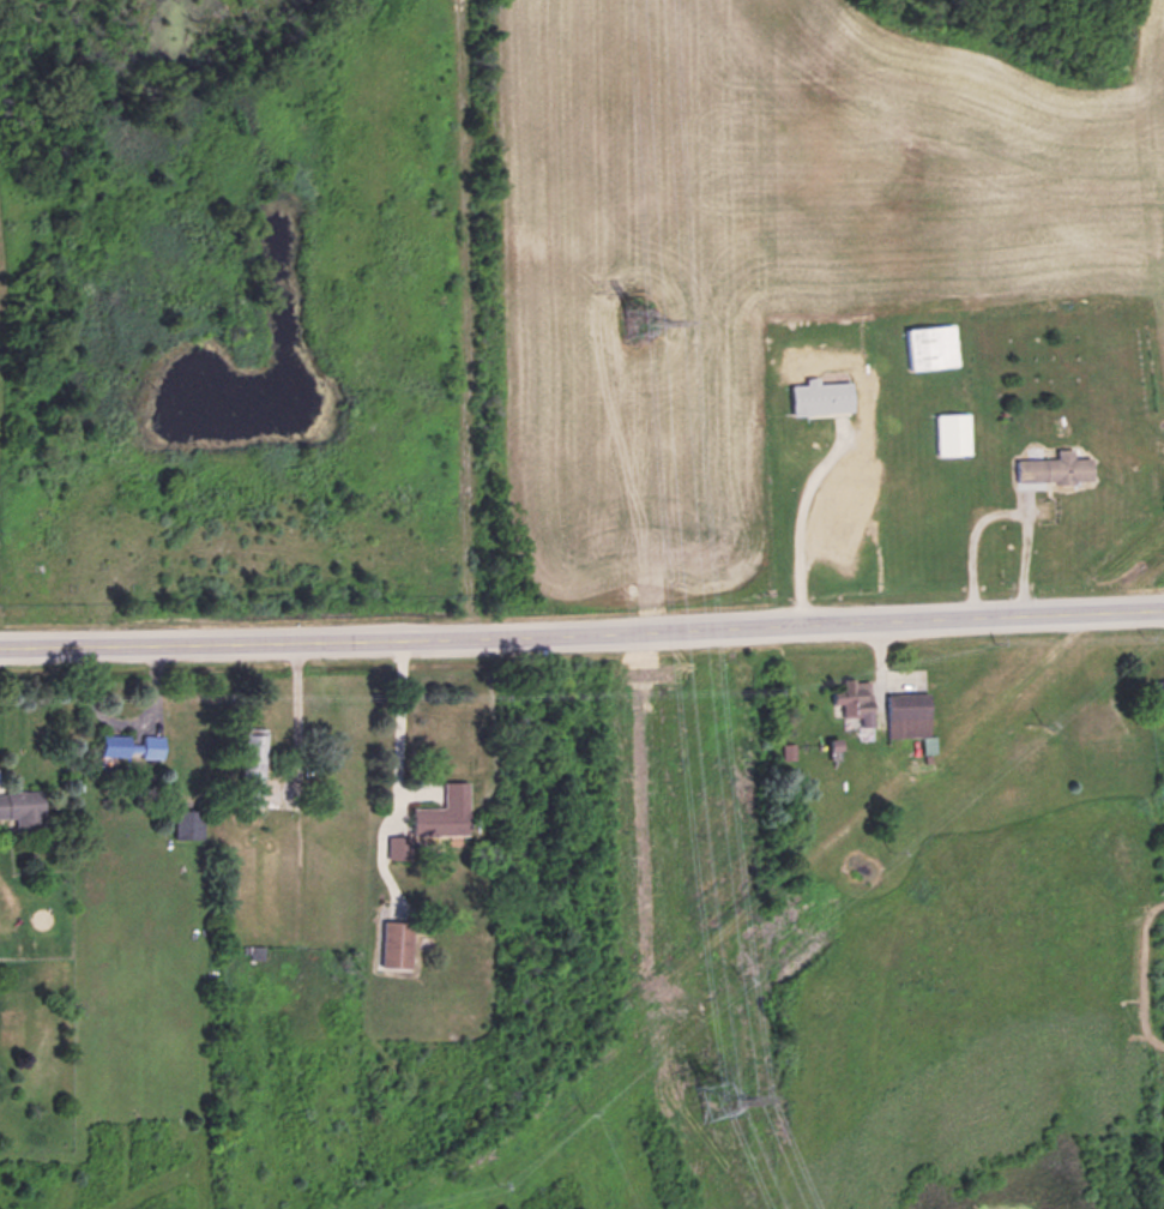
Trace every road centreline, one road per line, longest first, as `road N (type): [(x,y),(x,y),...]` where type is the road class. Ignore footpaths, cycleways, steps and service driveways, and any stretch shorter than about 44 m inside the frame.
road 1 (tertiary): [(1163,603),(583,630),(0,642)]

